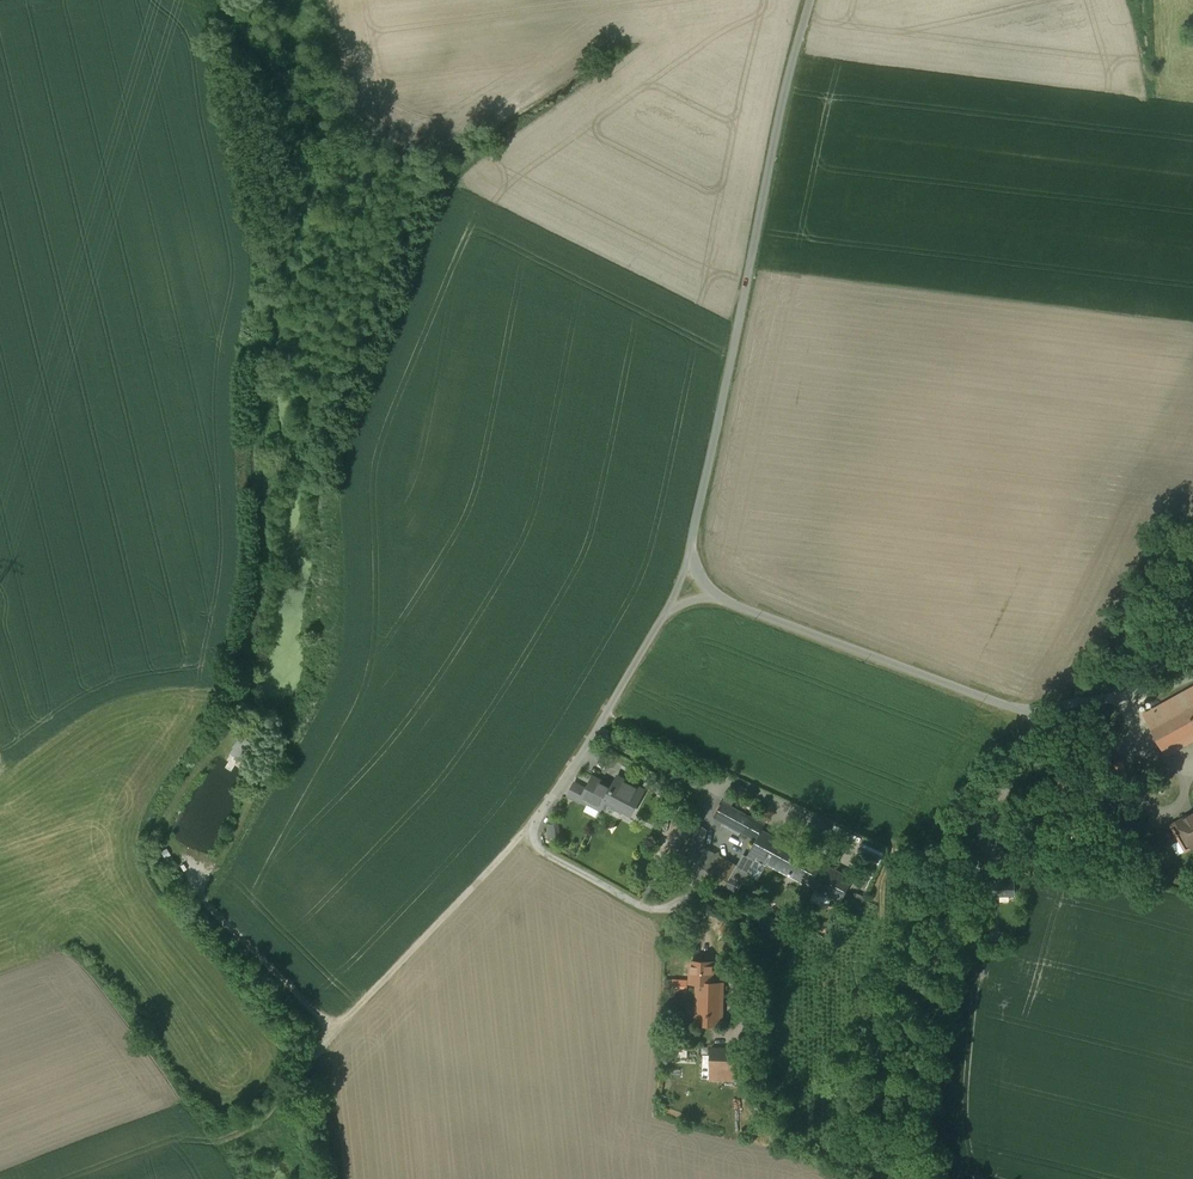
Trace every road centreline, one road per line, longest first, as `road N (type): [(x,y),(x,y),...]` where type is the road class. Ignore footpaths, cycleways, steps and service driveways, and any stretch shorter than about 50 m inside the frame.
road 1 (unclassified): [(809,0),(679,586),(540,815)]
road 2 (track): [(535,826),(264,1113),(208,1136)]

